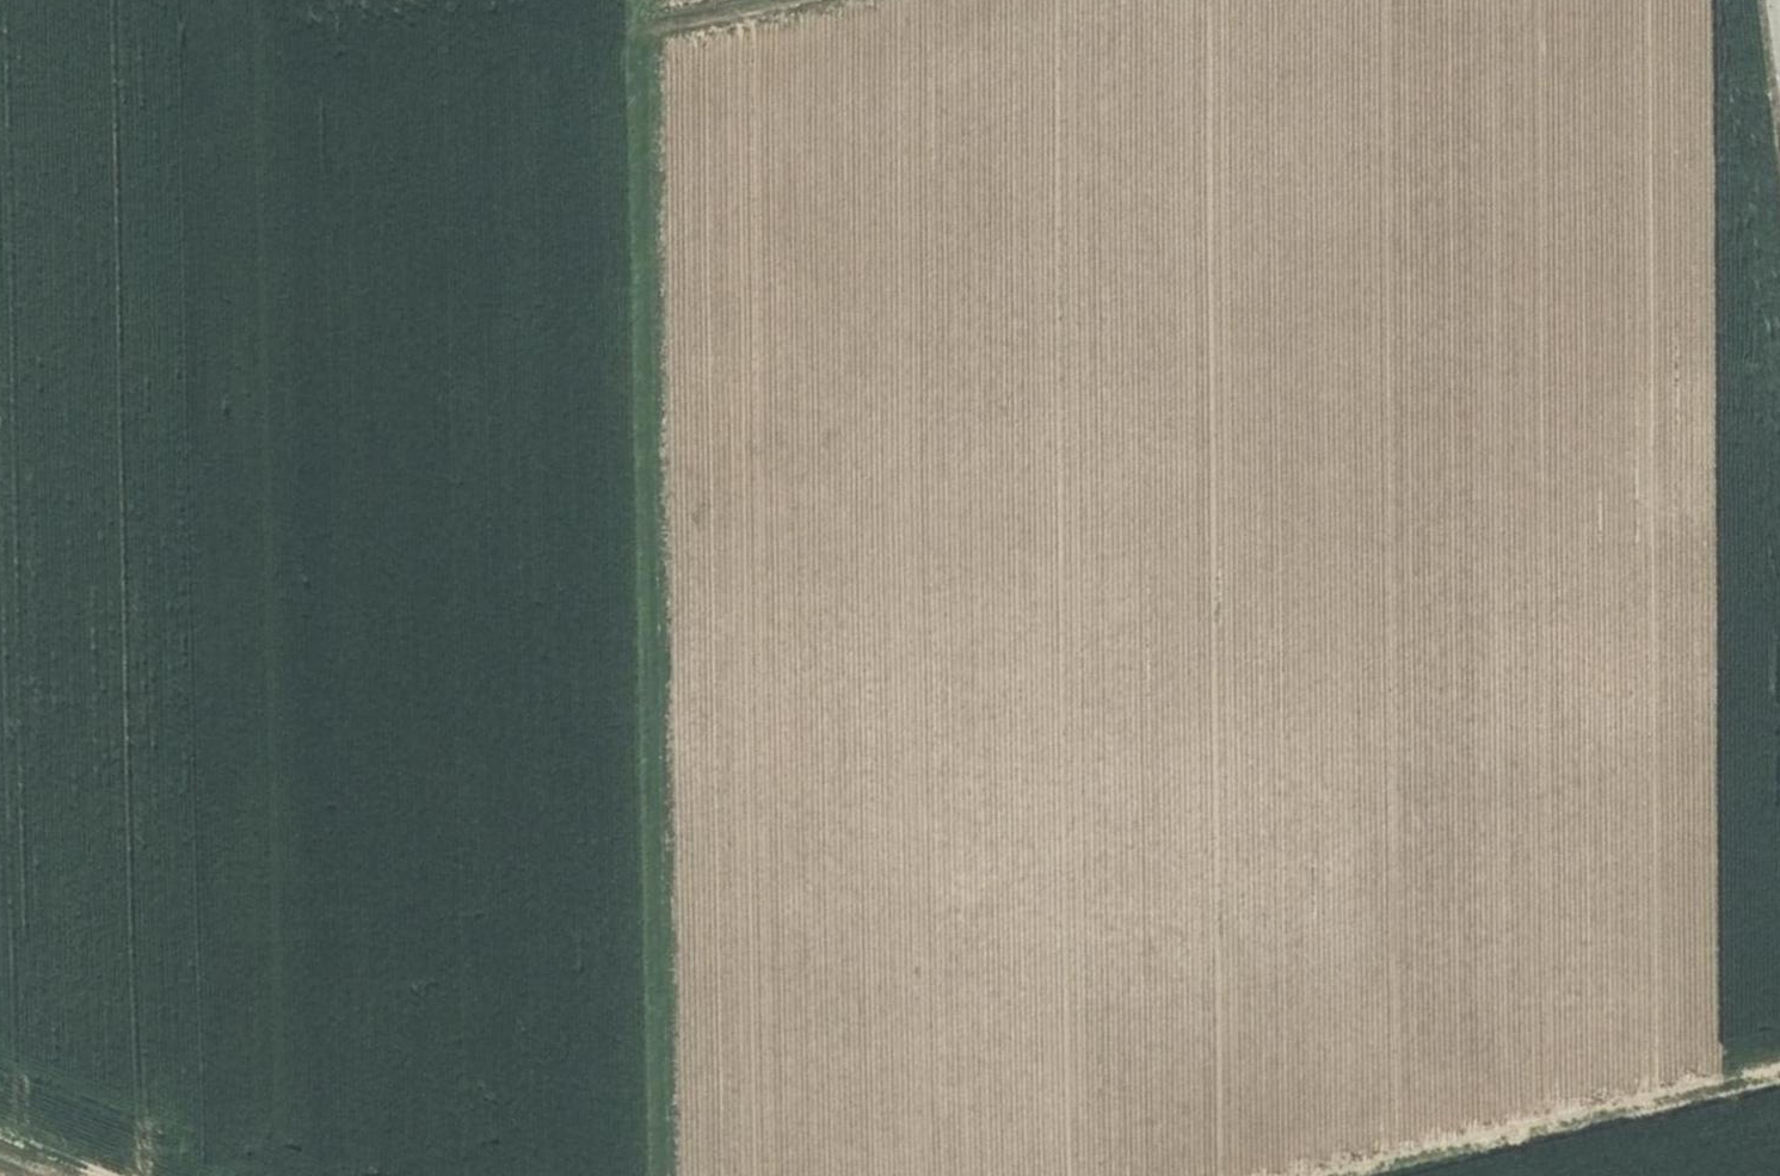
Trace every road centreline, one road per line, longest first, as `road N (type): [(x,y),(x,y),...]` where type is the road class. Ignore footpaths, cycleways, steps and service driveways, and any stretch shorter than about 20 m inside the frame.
road 1 (track): [(641,35),(672,1175)]
road 2 (track): [(1332,1175),(1779,1071)]
road 3 (track): [(641,35),(813,0)]

